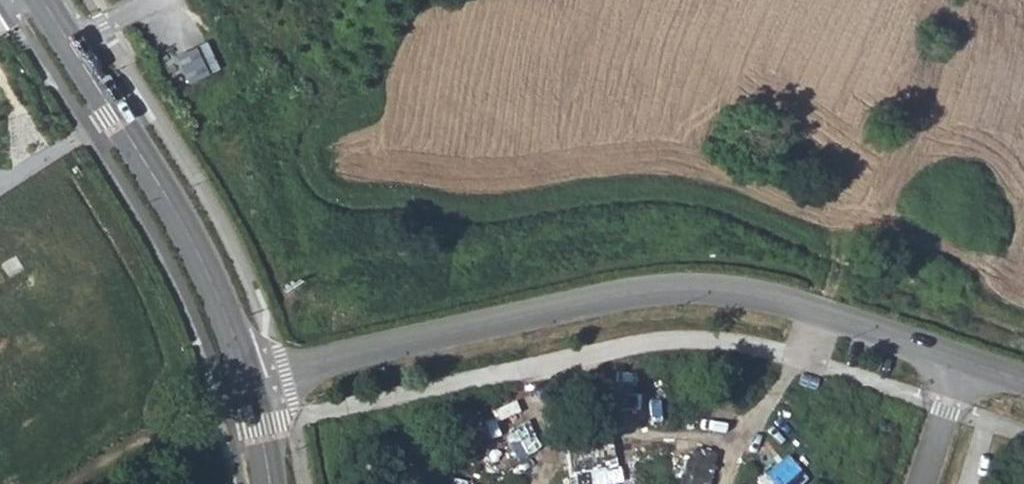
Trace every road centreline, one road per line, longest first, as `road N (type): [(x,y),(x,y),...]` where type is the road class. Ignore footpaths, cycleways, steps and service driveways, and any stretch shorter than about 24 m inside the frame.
road 1 (unclassified): [(249,381),(676,286),(760,294),(963,362)]
road 2 (tertiary): [(249,381),(199,247),(69,41)]
road 3 (unclassified): [(921,483),(963,362)]

